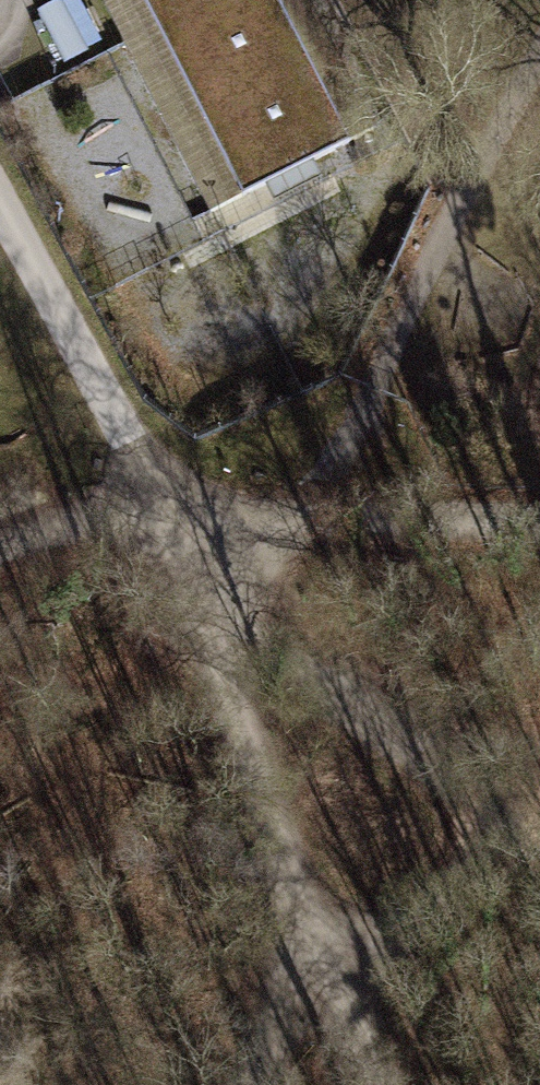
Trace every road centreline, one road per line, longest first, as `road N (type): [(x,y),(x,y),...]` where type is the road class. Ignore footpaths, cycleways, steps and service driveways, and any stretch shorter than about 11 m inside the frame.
road 1 (track): [(201,616),(460,777),(463,873),(411,919),(325,971),(265,1084)]
road 2 (track): [(371,1084),(201,616),(134,461)]
road 3 (track): [(539,505),(339,494),(134,461),(0,530)]
road 4 (unclassified): [(134,461),(0,216)]

